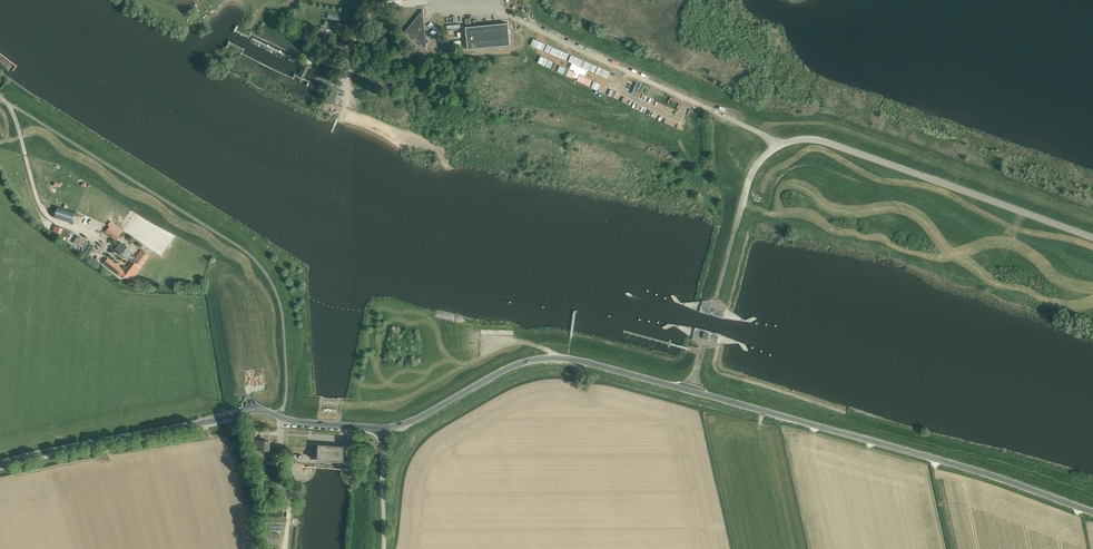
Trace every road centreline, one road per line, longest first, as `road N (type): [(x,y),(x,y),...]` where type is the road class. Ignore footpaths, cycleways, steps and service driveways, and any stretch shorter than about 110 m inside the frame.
road 1 (unclassified): [(1092,512),(691,390)]
road 2 (unclassified): [(0,463),(252,411),(385,428)]
road 3 (unclassified): [(1092,237),(823,141),(779,146)]
road 4 (unclassified): [(691,390),(544,358),(385,428)]
road 5 (unclassified): [(384,548),(385,428)]

